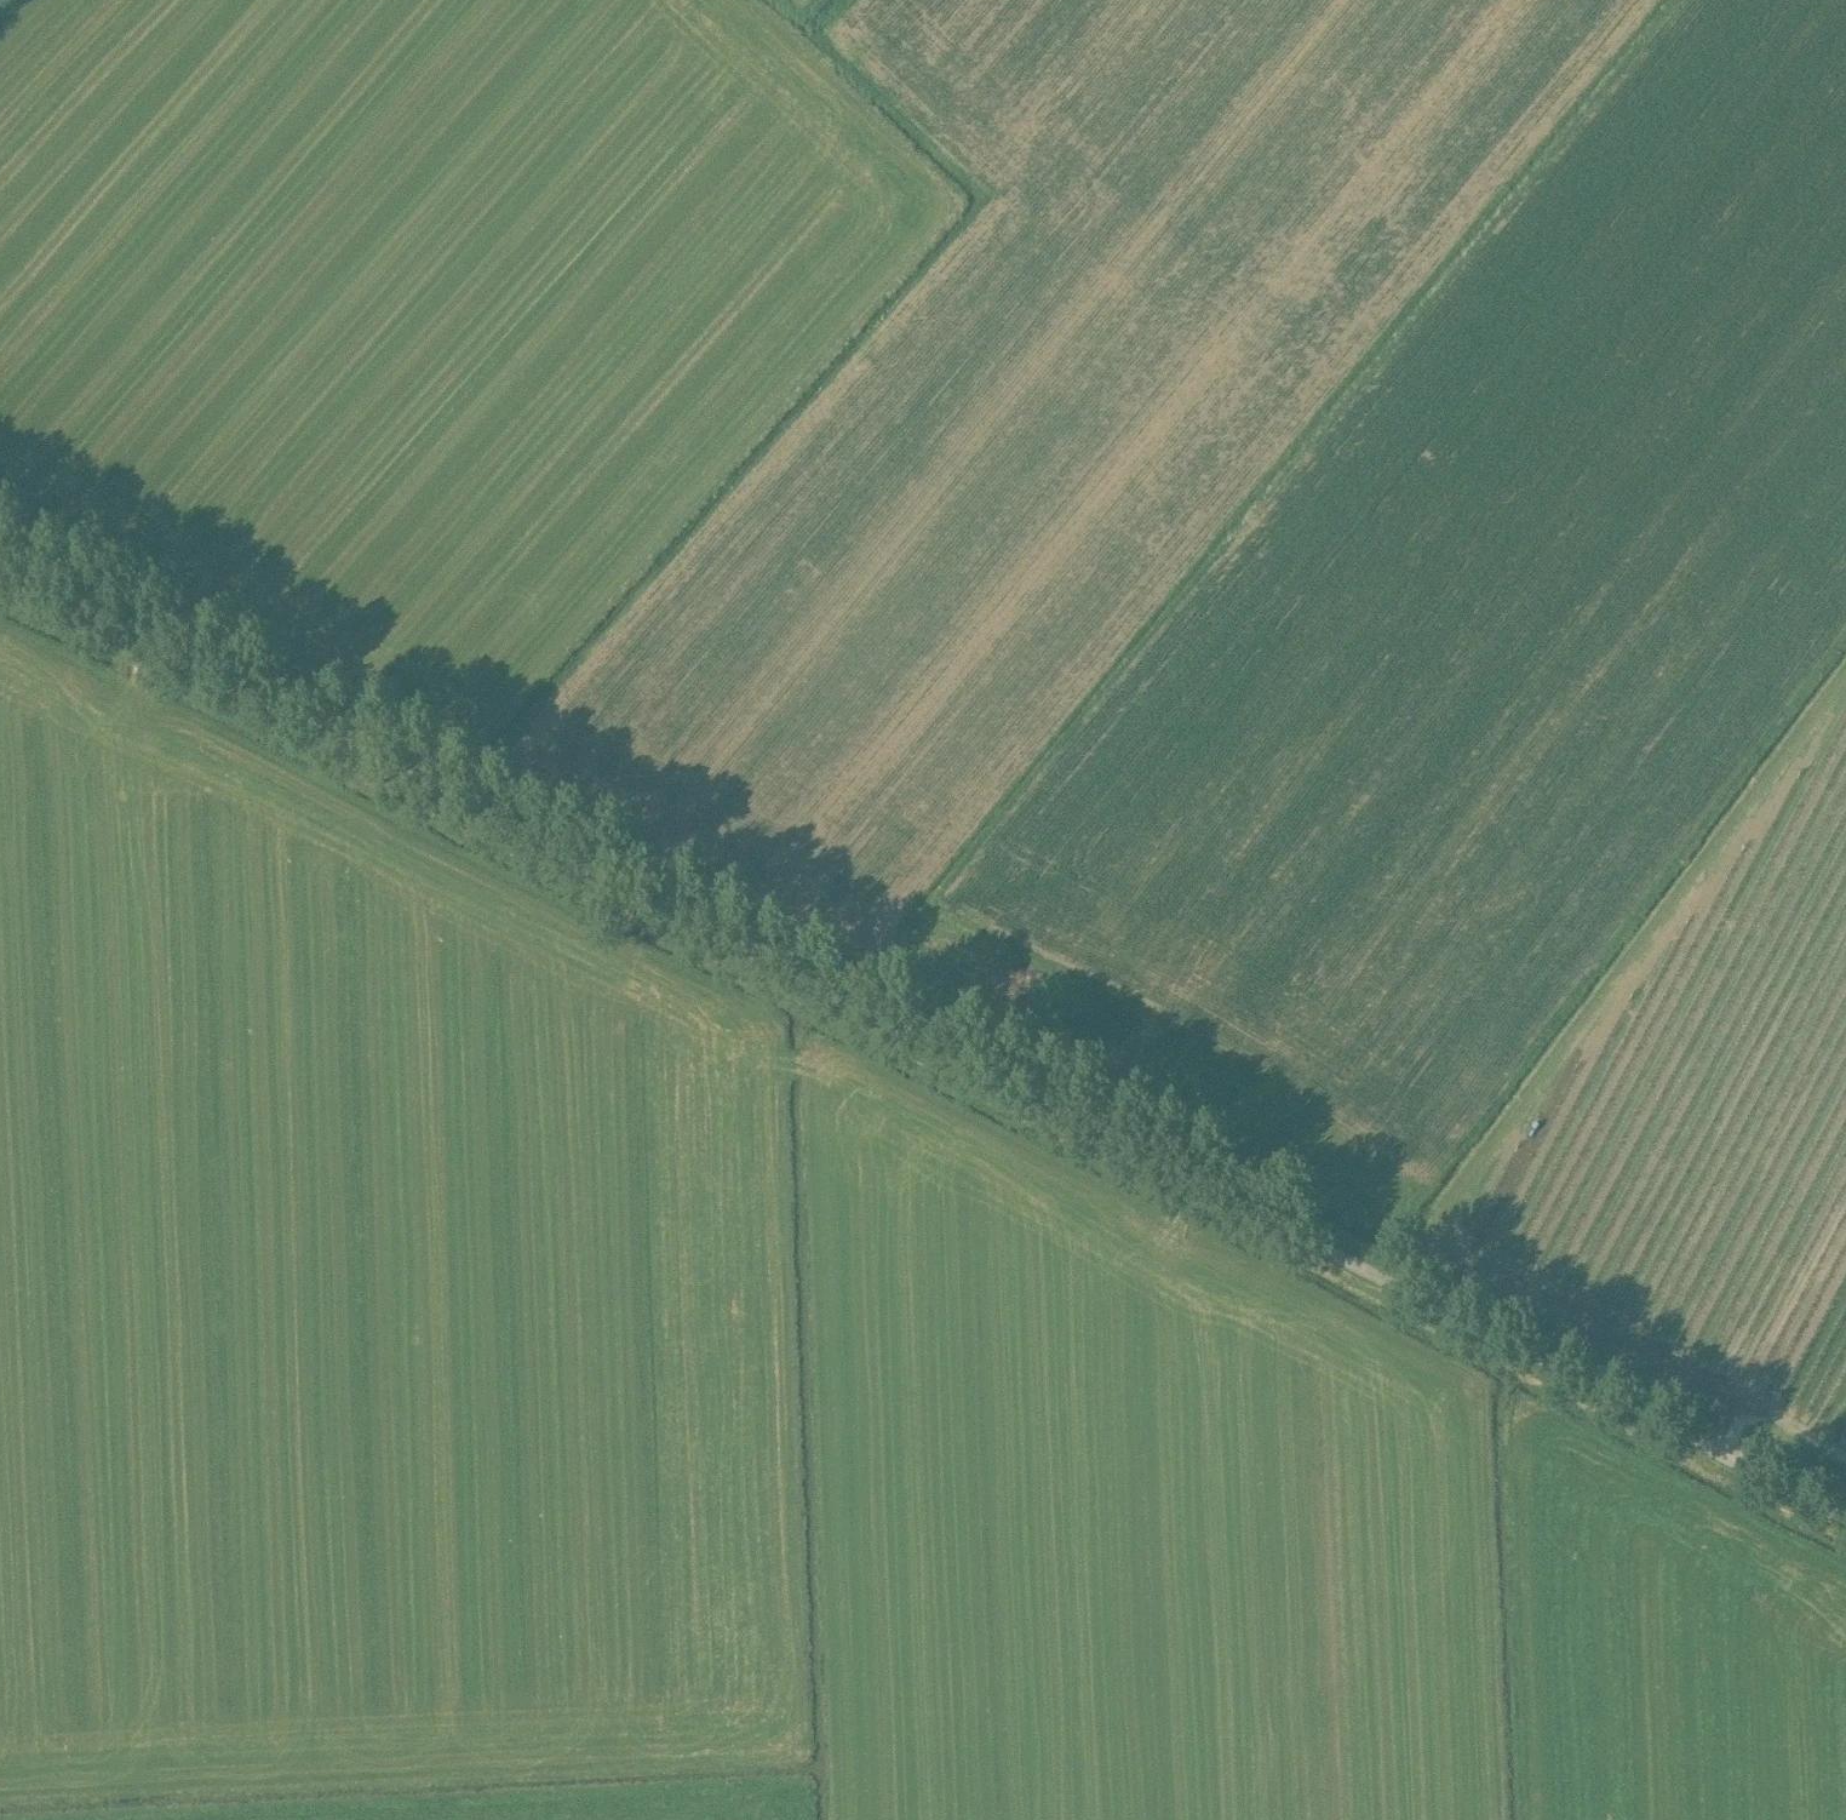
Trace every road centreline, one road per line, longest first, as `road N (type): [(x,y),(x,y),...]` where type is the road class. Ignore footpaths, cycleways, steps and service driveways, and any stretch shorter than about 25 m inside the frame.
road 1 (unclassified): [(1845,1520),(0,557)]

